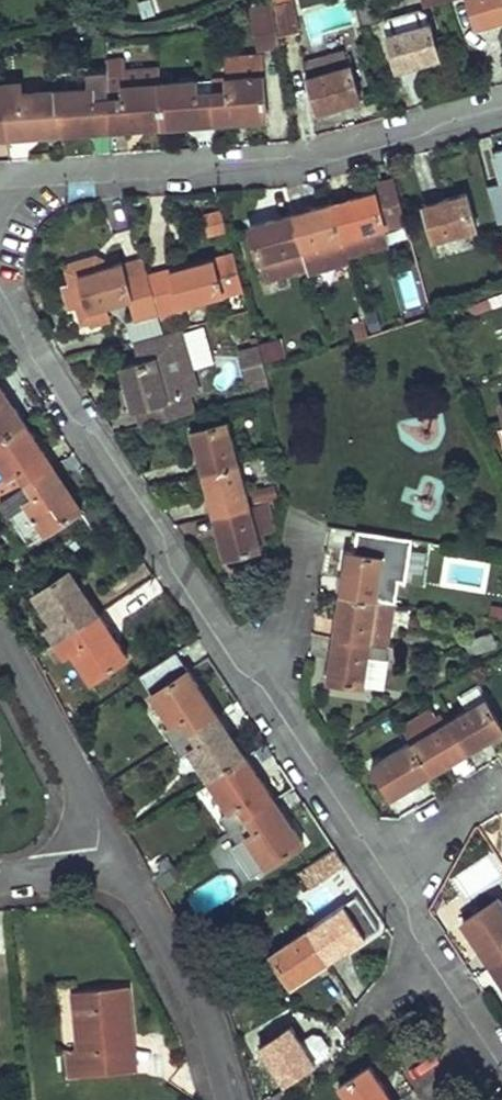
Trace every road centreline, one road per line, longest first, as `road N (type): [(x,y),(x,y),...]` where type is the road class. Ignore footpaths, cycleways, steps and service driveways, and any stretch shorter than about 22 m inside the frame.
road 1 (residential): [(0,185),(42,173),(290,160),(501,109)]
road 2 (residential): [(262,688),(226,647),(0,306)]
road 3 (residential): [(232,1099),(211,1025),(144,901),(96,869)]
road 4 (residential): [(96,869),(97,819),(0,640)]
road 5 (residential): [(501,1070),(376,862)]
road 6 (residential): [(376,862),(262,688)]
road 7 (residential): [(307,517),(289,612),(262,688)]
road 8 (residential): [(501,784),(376,862)]

